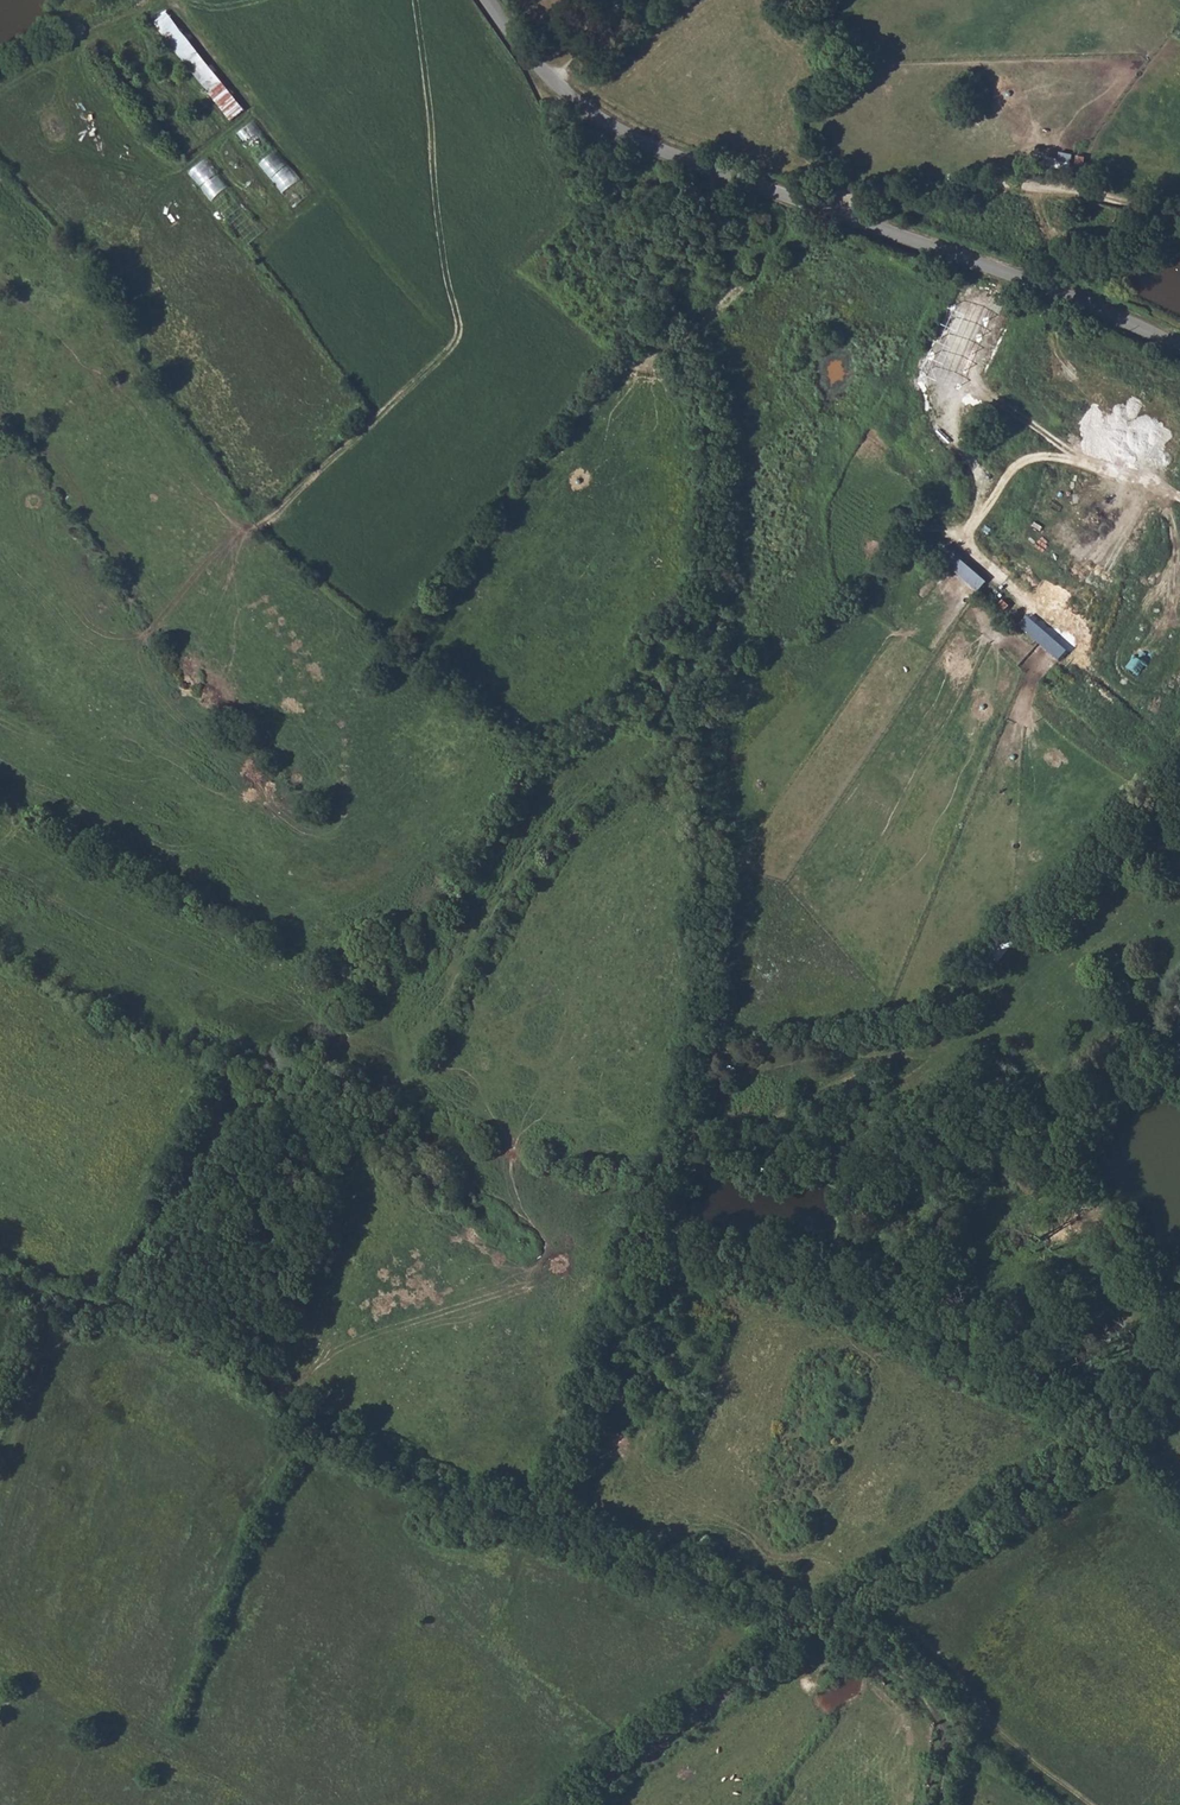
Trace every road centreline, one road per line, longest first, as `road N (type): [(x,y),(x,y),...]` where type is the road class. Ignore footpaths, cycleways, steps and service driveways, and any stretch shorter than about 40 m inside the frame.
road 1 (track): [(0,1272),(224,1345),(384,1464),(708,1593),(827,1626),(952,1719),(946,1804)]
road 2 (tertiary): [(1179,349),(1129,322),(654,146),(584,109),(543,75),(486,0)]
road 3 (track): [(1179,1355),(1102,1449),(902,1570),(589,1804)]

